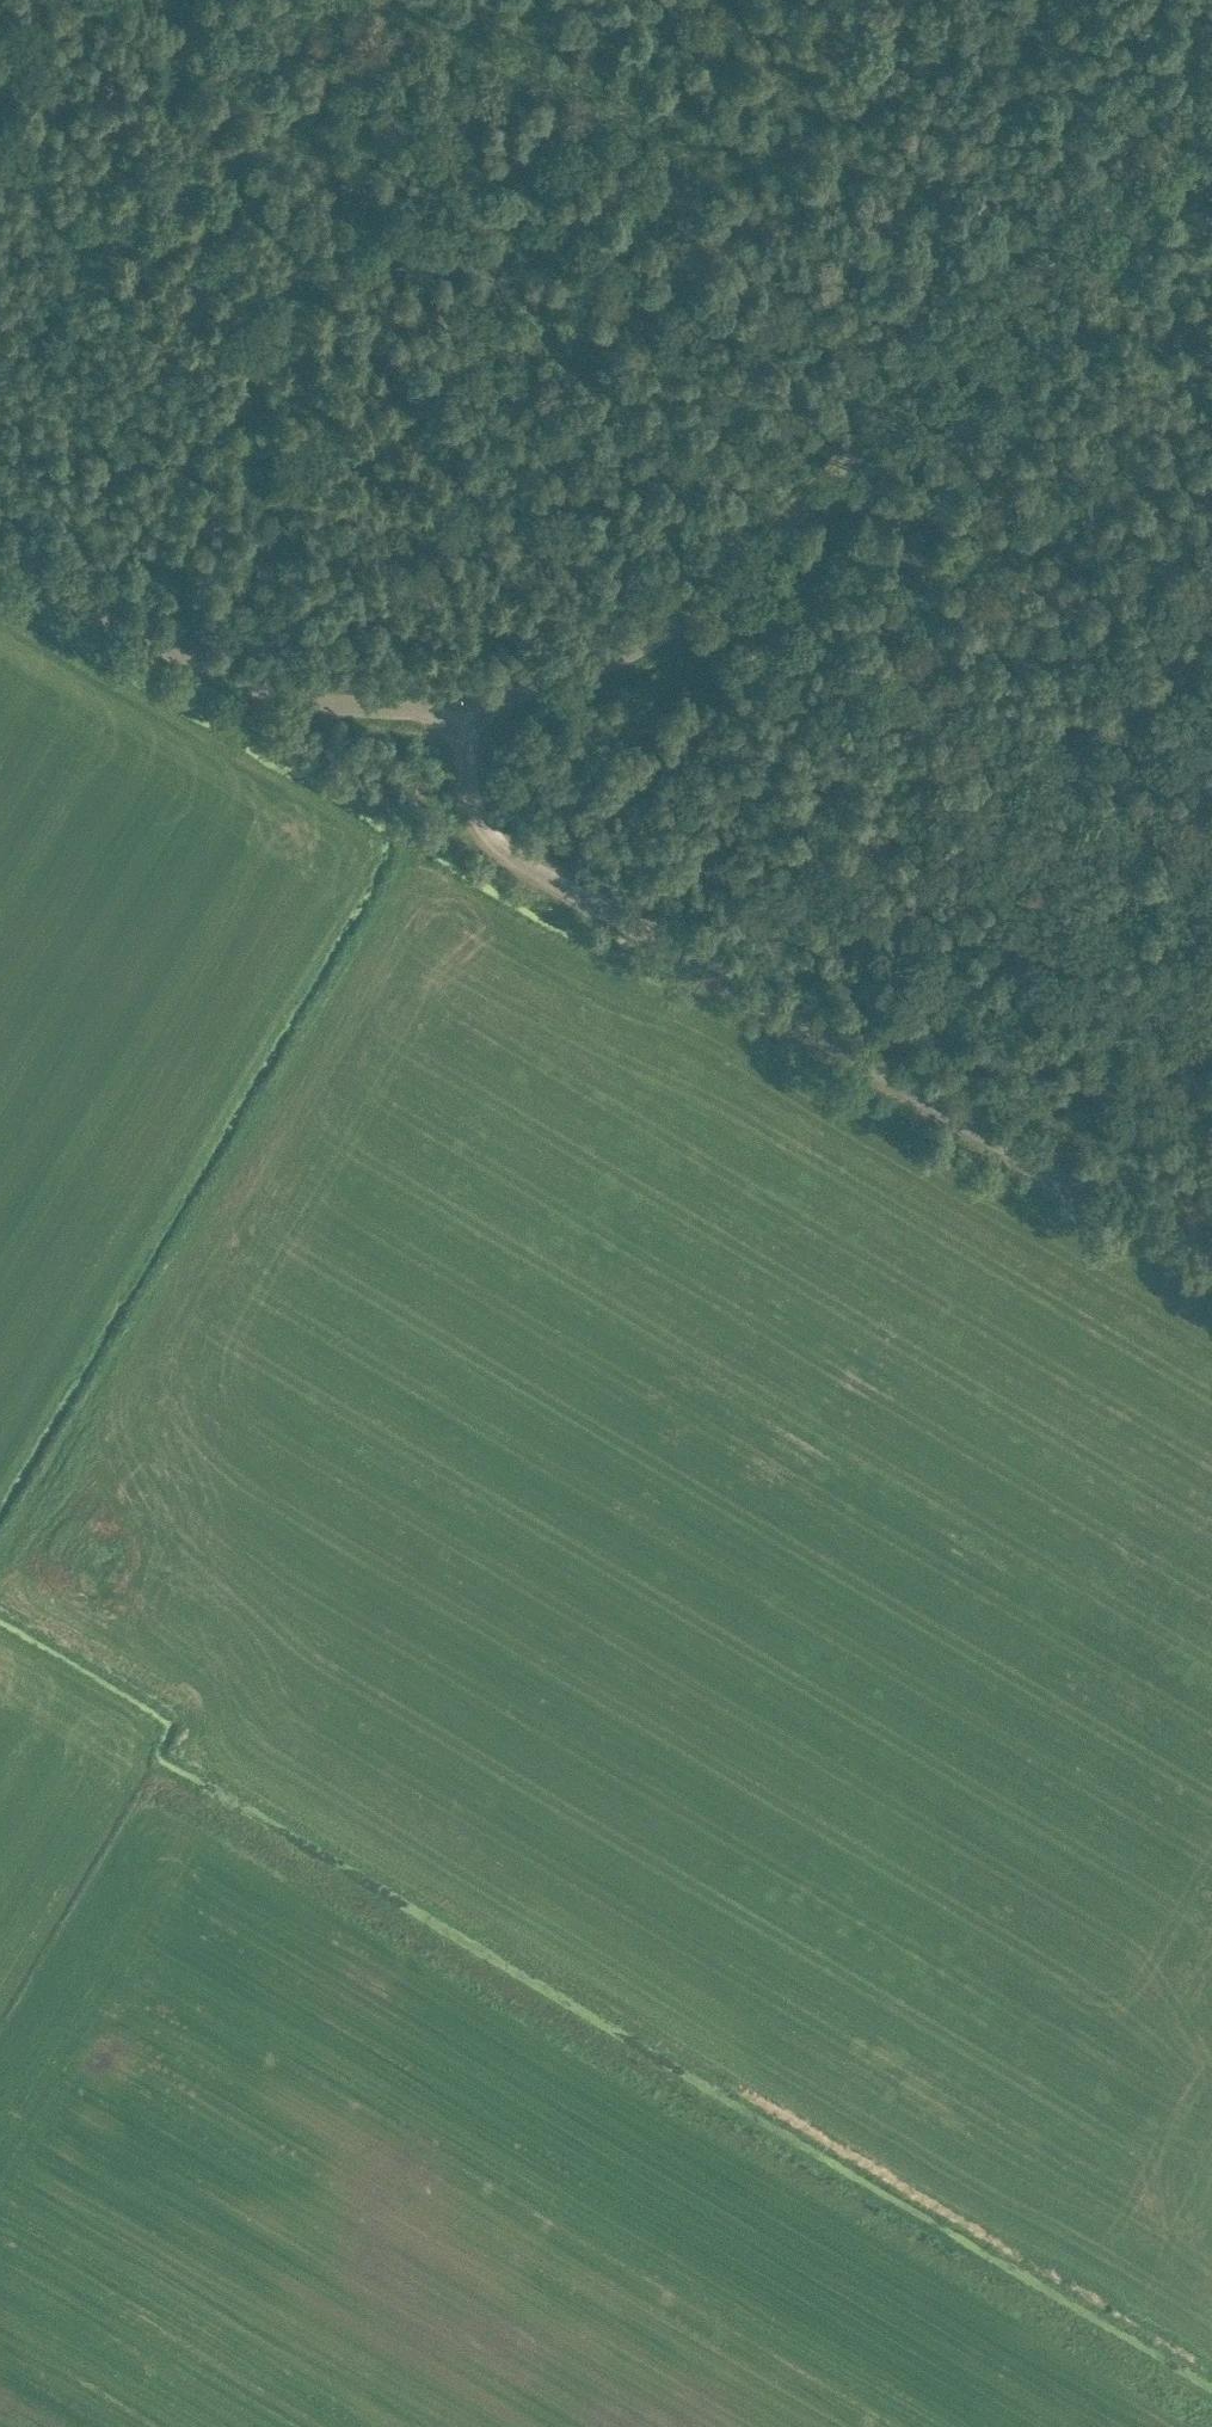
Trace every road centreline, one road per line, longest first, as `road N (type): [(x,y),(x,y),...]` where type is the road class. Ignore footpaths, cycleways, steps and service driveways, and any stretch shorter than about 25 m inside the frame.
road 1 (unclassified): [(1211,1274),(493,844),(476,819),(462,706)]
road 2 (unclassified): [(462,706),(596,682),(700,607),(1211,111)]
road 3 (unclassified): [(462,706),(320,699),(254,681),(145,639),(0,552)]

